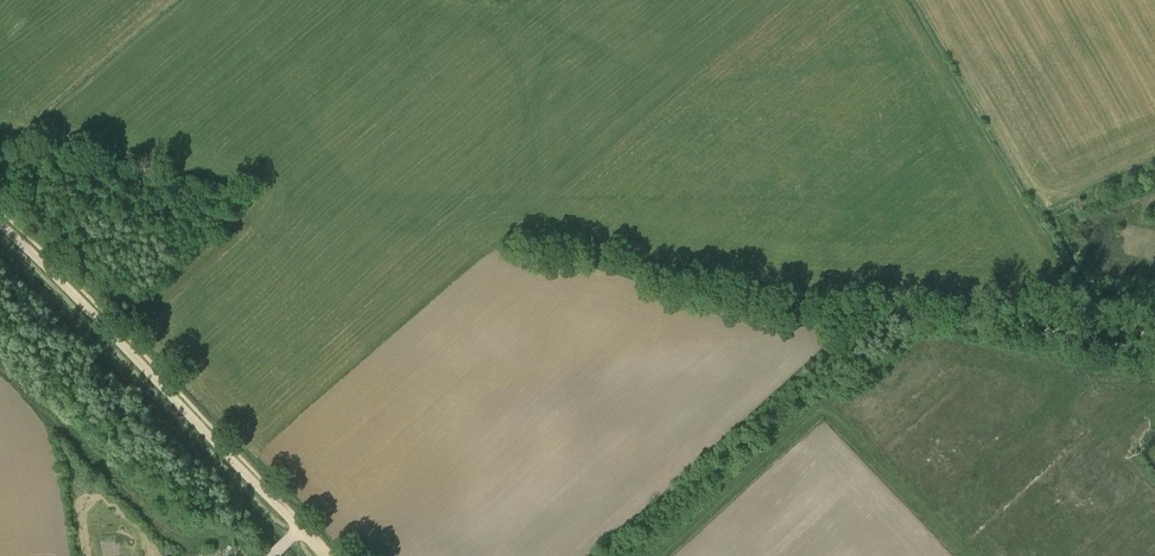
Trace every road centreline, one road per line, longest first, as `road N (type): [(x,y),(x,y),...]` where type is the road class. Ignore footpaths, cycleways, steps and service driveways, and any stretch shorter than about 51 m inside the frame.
road 1 (unclassified): [(299,530),(0,225)]

